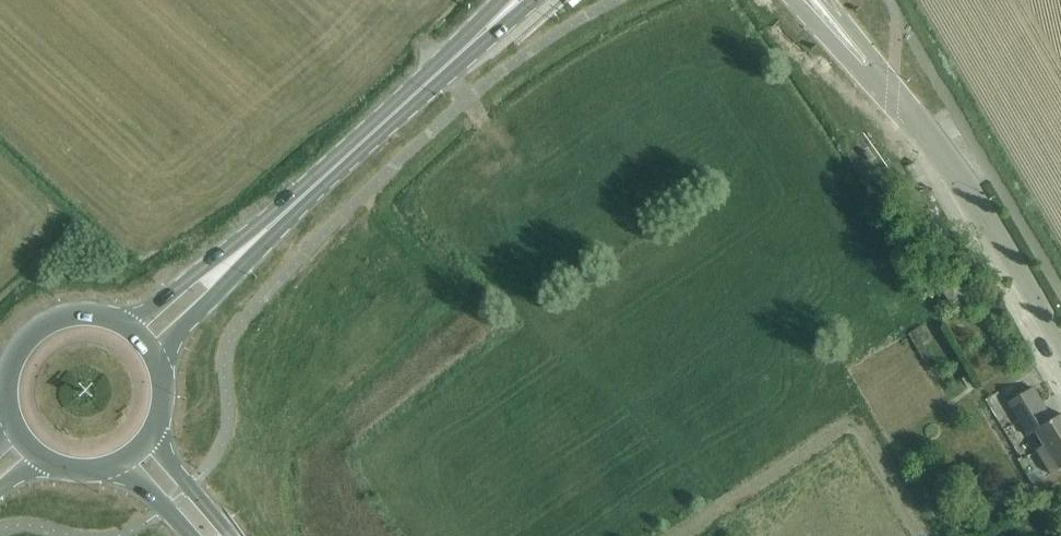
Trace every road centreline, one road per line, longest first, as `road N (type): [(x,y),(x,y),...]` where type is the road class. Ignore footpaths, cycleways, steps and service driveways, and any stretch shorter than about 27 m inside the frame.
road 1 (secondary): [(246,249),(518,0)]
road 2 (tertiary): [(1060,346),(992,228),(895,103)]
road 3 (primary): [(128,328),(85,316),(42,330),(13,365),(8,387),(15,431)]
road 4 (tertiary): [(793,0),(895,103)]
road 5 (secondary): [(246,249),(190,276),(128,328)]
road 6 (secondary): [(155,355),(216,295),(246,249)]
road 7 (tertiary): [(895,103),(828,0)]
road 8 (primary): [(228,535),(153,441)]

